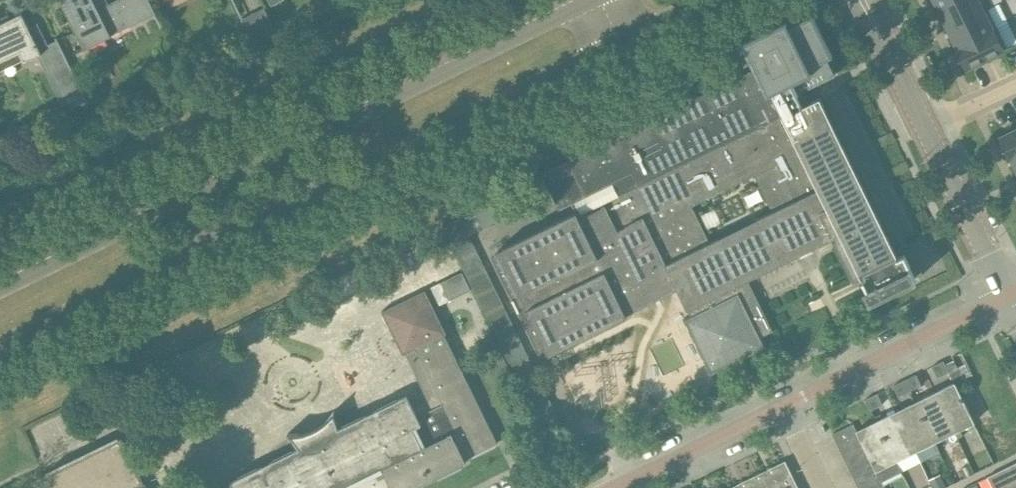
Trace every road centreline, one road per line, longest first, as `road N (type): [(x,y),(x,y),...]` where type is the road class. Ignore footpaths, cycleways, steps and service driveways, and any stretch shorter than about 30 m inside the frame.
road 1 (tertiary): [(0,345),(627,41)]
road 2 (tertiary): [(578,0),(0,278)]
road 3 (residential): [(790,403),(1008,296)]
road 4 (residential): [(1008,296),(926,120)]
road 5 (residential): [(619,487),(790,403)]

